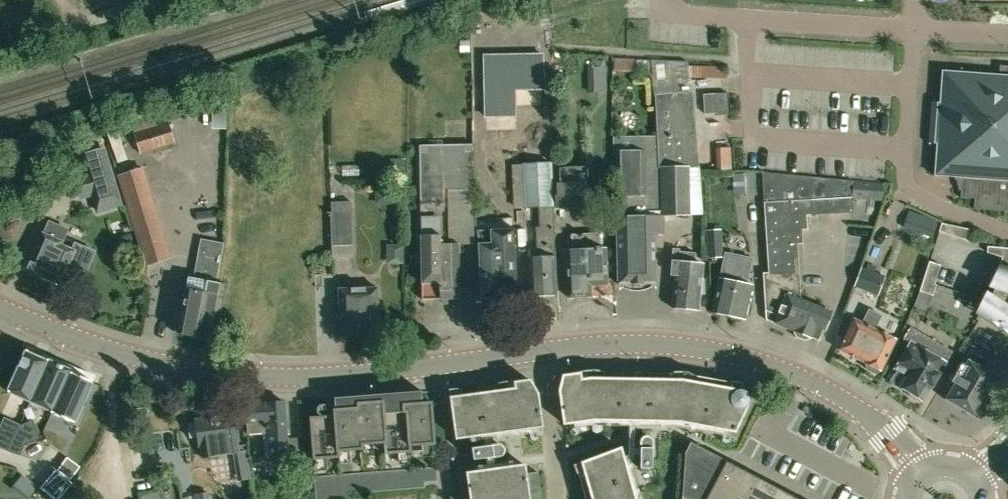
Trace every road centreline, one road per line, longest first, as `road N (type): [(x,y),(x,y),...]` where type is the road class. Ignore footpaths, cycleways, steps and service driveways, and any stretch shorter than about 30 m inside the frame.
road 1 (secondary): [(544,351),(439,367),(199,371),(92,346),(0,306)]
road 2 (secondary): [(919,471),(885,429),(847,401),(732,353),(647,342),(544,351)]
road 3 (residential): [(562,498),(544,351)]

